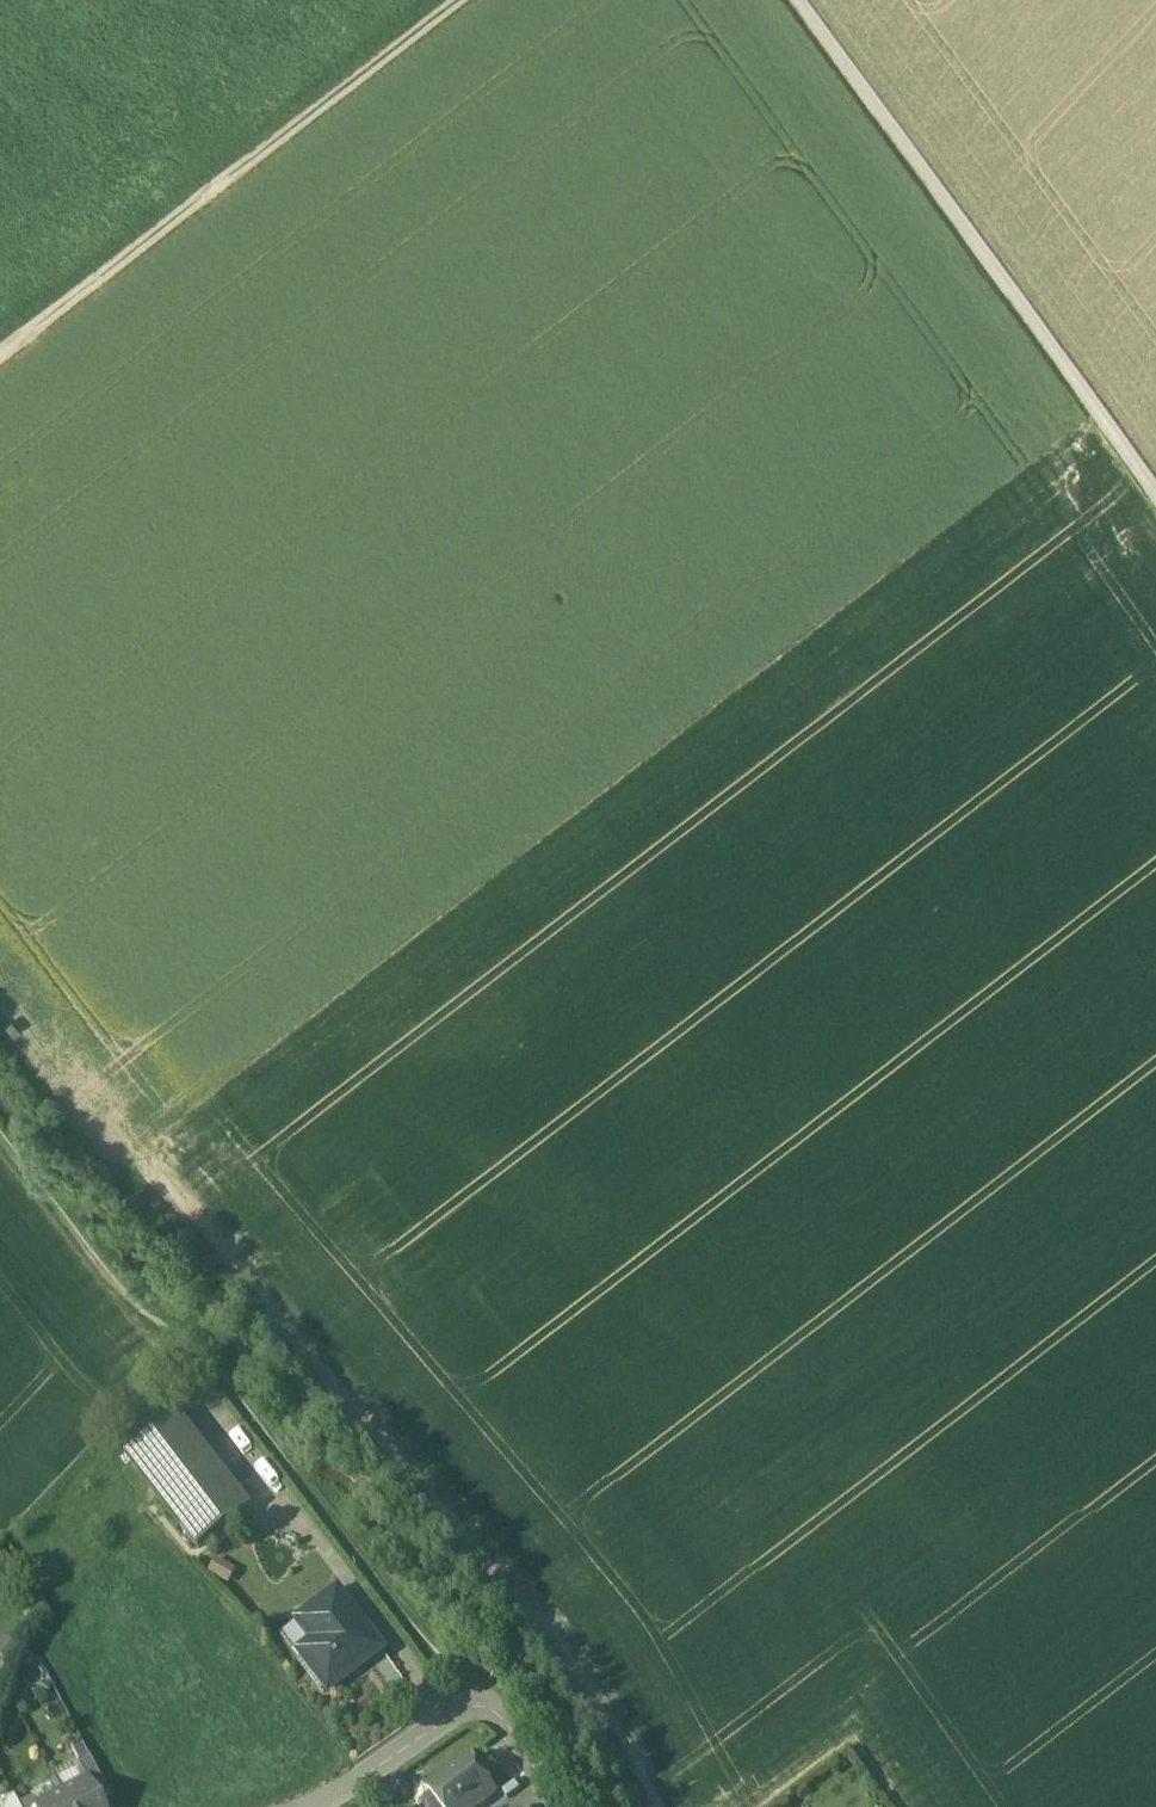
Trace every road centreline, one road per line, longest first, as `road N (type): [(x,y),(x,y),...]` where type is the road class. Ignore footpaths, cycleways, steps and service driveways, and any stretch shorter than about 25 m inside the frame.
road 1 (track): [(799,0),(1155,487)]
road 2 (track): [(453,0),(0,355)]
road 3 (residential): [(315,1806),(479,1705),(495,1710),(534,1763),(549,1806)]

